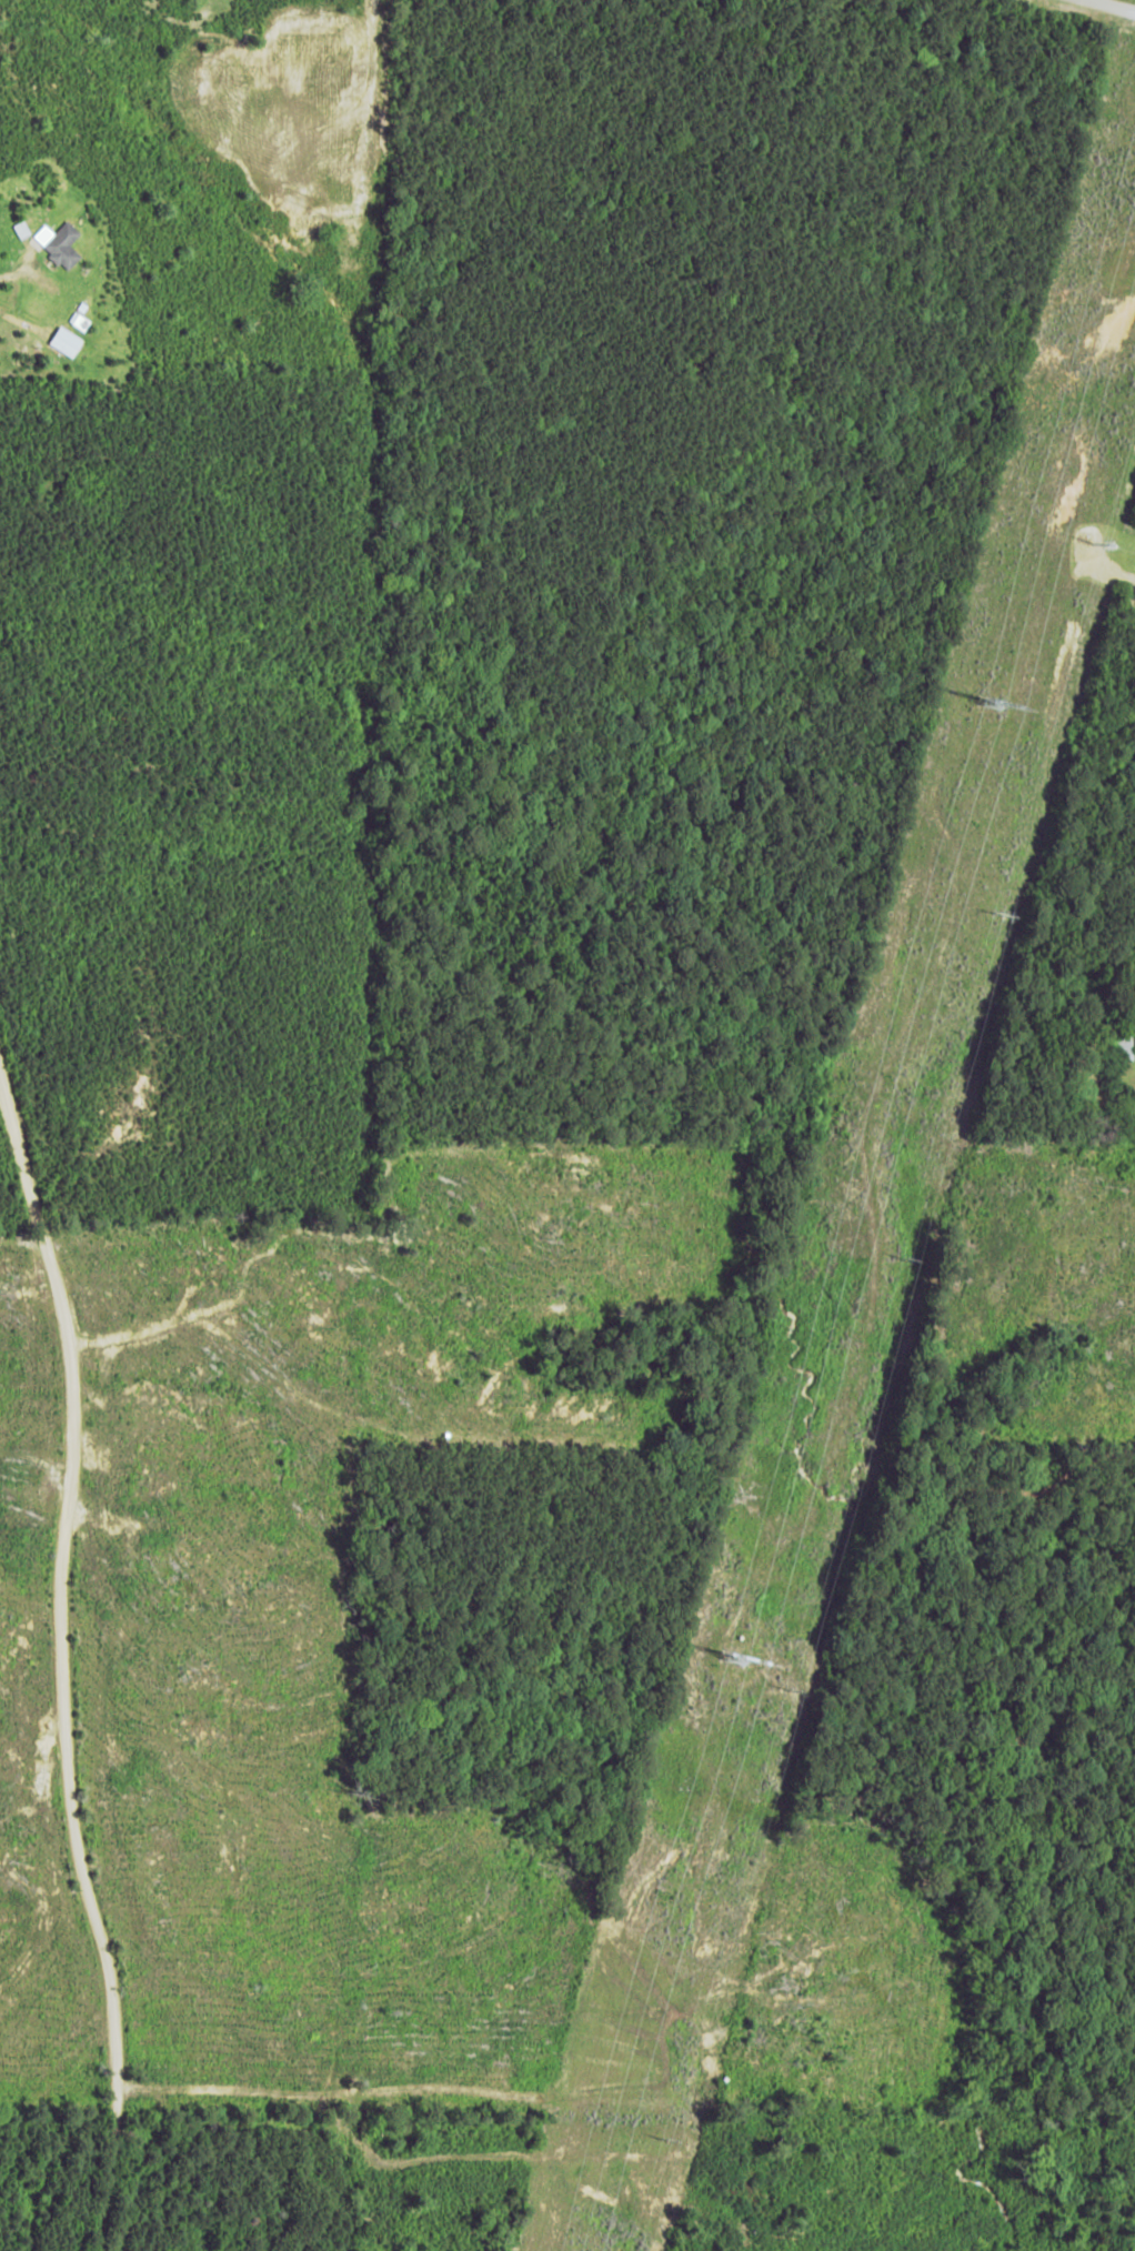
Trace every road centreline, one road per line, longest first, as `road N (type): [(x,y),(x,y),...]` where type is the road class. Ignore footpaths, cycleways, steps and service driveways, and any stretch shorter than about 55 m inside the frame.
road 1 (residential): [(105,2250),(104,1960),(77,1843),(71,1433),(0,1142)]

